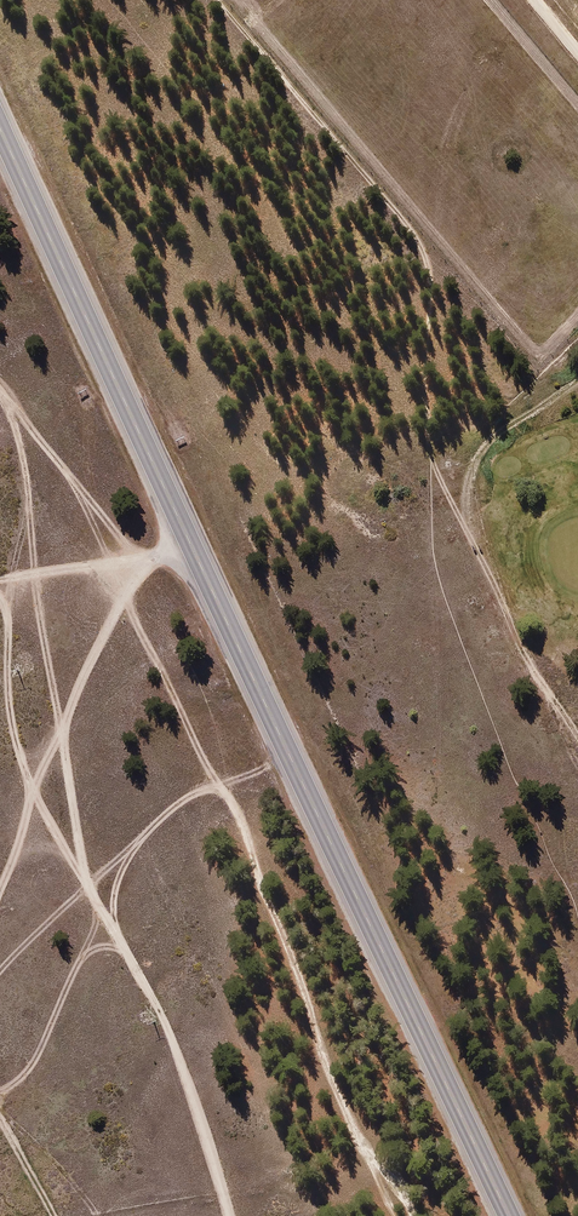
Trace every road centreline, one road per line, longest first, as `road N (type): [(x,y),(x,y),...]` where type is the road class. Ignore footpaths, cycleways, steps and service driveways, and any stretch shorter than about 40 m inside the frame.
road 1 (primary): [(0,128),(168,503),(509,1215)]
road 2 (track): [(11,400),(82,878),(176,1047),(228,1215)]
road 3 (track): [(0,389),(137,553),(190,549)]
road 4 (track): [(87,887),(178,803),(289,756)]
road 5 (track): [(0,1090),(34,1062),(98,905)]
road 6 (track): [(0,579),(137,553)]
road 7 (track): [(87,887),(0,970)]

